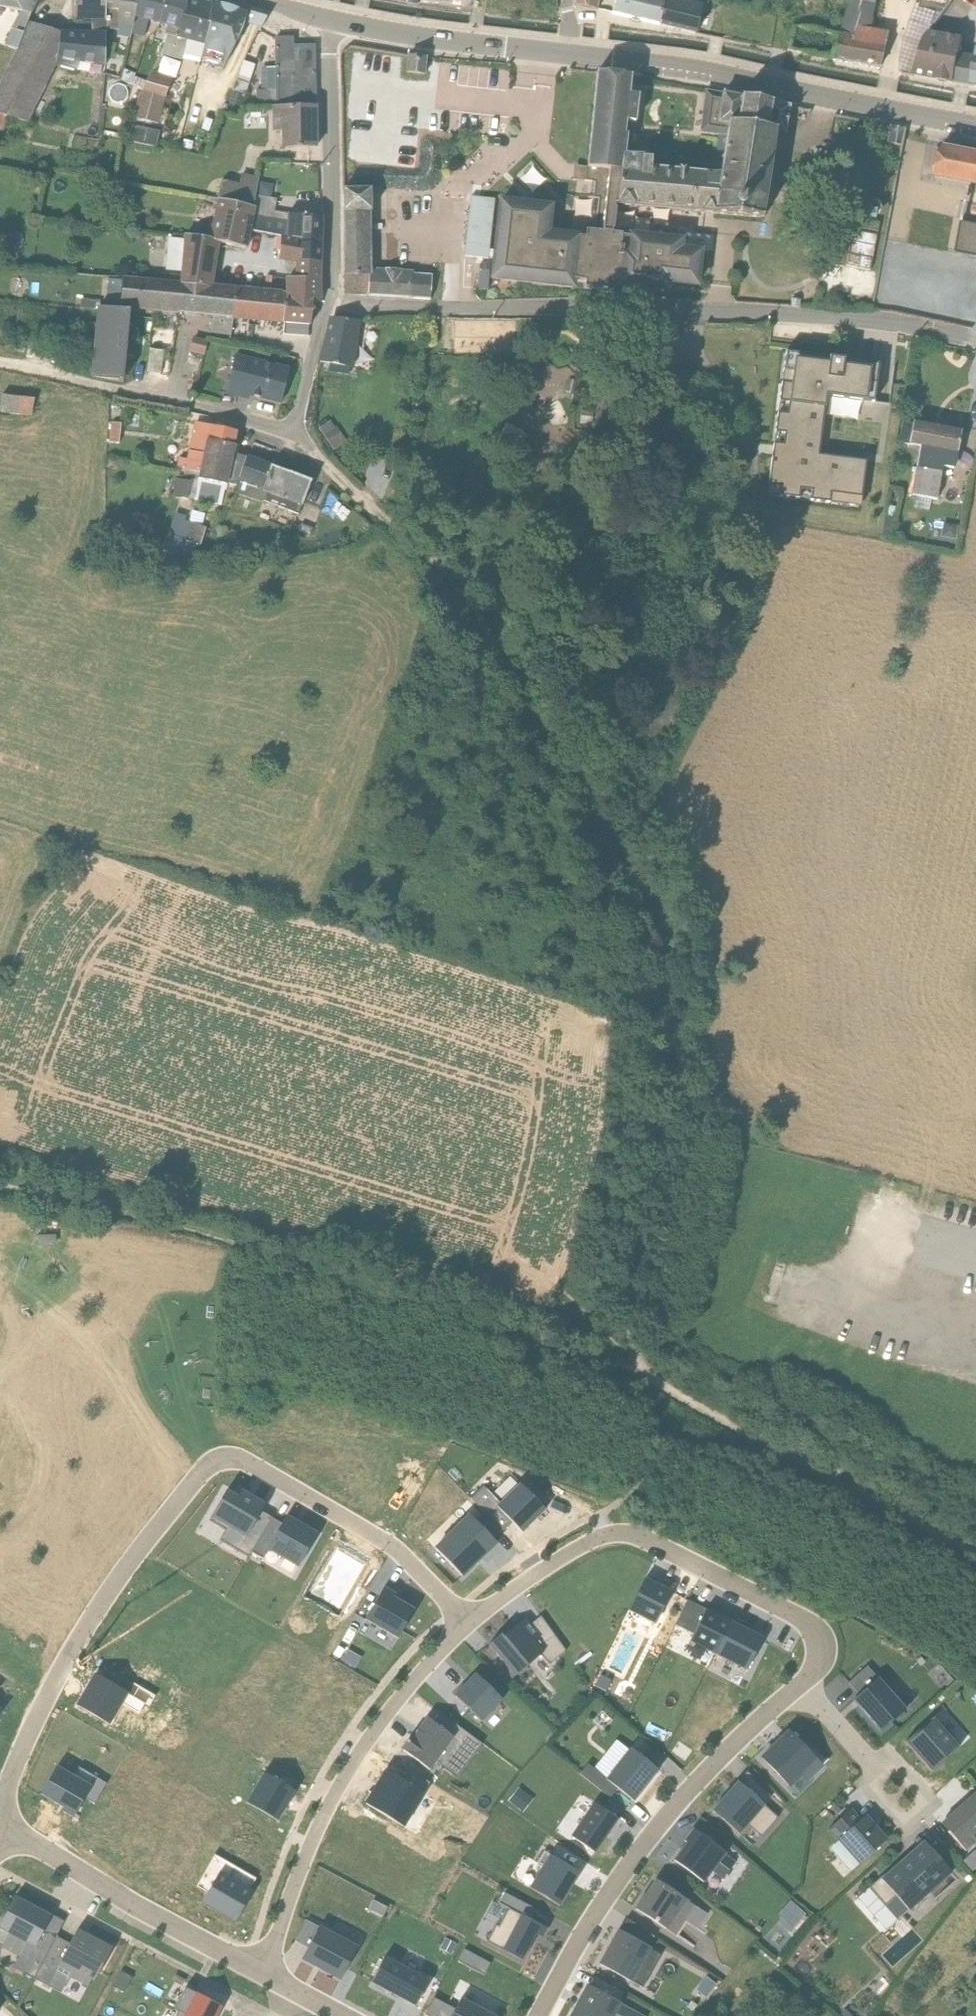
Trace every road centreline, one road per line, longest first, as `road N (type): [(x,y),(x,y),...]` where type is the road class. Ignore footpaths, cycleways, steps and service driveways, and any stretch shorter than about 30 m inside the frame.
road 1 (track): [(653,1378),(630,1333),(625,1288),(668,1043),(667,945),(639,882),(439,557),(381,514),(294,430)]
road 2 (residential): [(2,1812),(32,1723),(68,1657),(153,1531),(216,1464),(234,1460),(384,1541),(466,1622)]
road 3 (residential): [(329,304),(637,305),(881,322),(975,339)]
road 4 (residential): [(796,1688),(820,1644),(804,1621),(631,1538),(606,1536),(573,1551),(466,1622)]
road 5 (residential): [(537,2015),(606,1890),(665,1813),(796,1688)]
road 6 (tertiary): [(975,124),(675,64),(568,54)]
road 7 (residential): [(466,1622),(348,1770),(260,1969)]
road 8 (track): [(653,1378),(975,1553)]
road 9 (residential): [(0,1831),(260,1969)]
road 10 (residential): [(335,20),(327,54),(329,304)]
road 11 (tertiary): [(568,54),(335,20)]
road 12 (unclassified): [(294,430),(111,387)]
road 13 (residential): [(878,1772),(862,1786),(906,1832),(934,1806),(890,1760)]
road 14 (residential): [(294,430),(329,304)]

